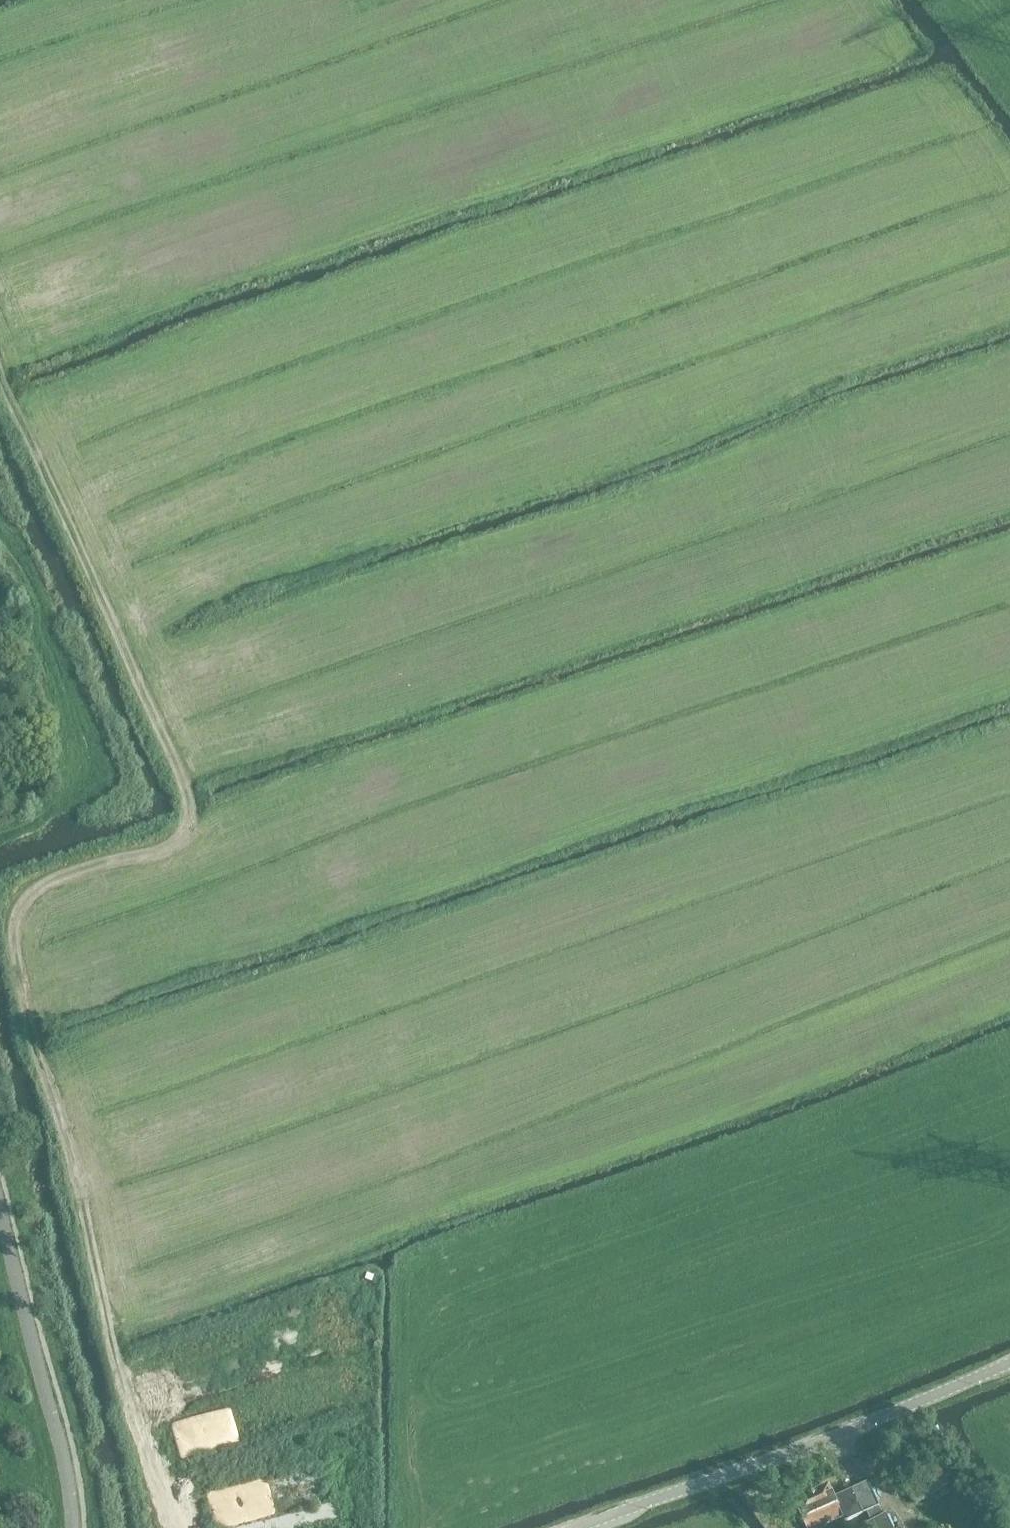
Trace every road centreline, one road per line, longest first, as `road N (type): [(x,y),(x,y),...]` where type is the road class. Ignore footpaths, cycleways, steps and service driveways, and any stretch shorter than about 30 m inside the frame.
road 1 (track): [(0,363),(197,811),(194,828),(181,837),(43,881),(23,892),(12,913),(15,969),(160,1527)]
road 2 (tertiary): [(599,1527),(1009,1365)]

